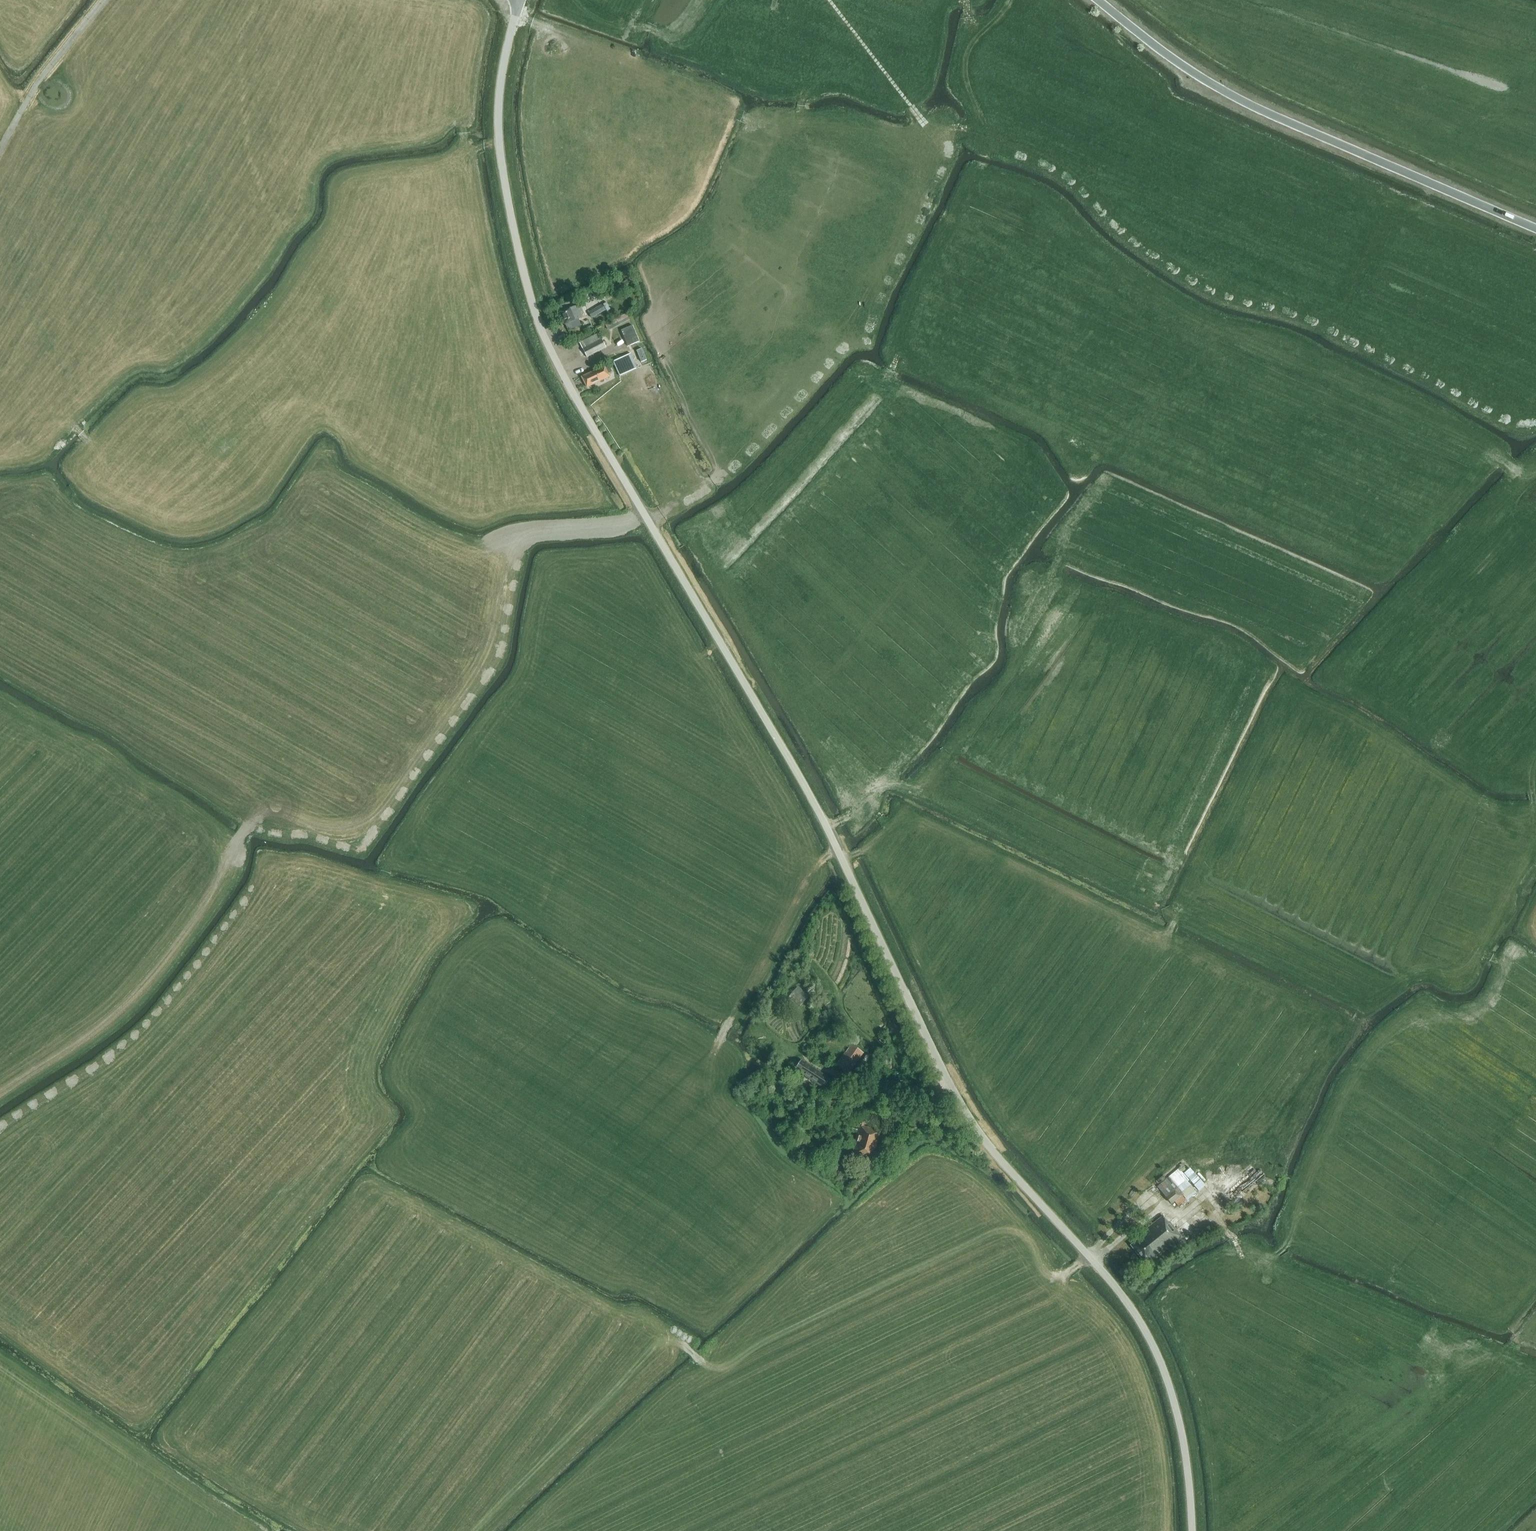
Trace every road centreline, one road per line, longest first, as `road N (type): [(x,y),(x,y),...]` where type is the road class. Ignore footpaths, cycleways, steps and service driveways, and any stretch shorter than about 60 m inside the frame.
road 1 (tertiary): [(1192,1530),(1180,1426),(1149,1339),(961,1106),(813,802),(547,344),(520,261),(499,138),(501,77),(521,0)]
road 2 (tertiary): [(1535,229),(1246,103),(1177,62),(1097,0)]

